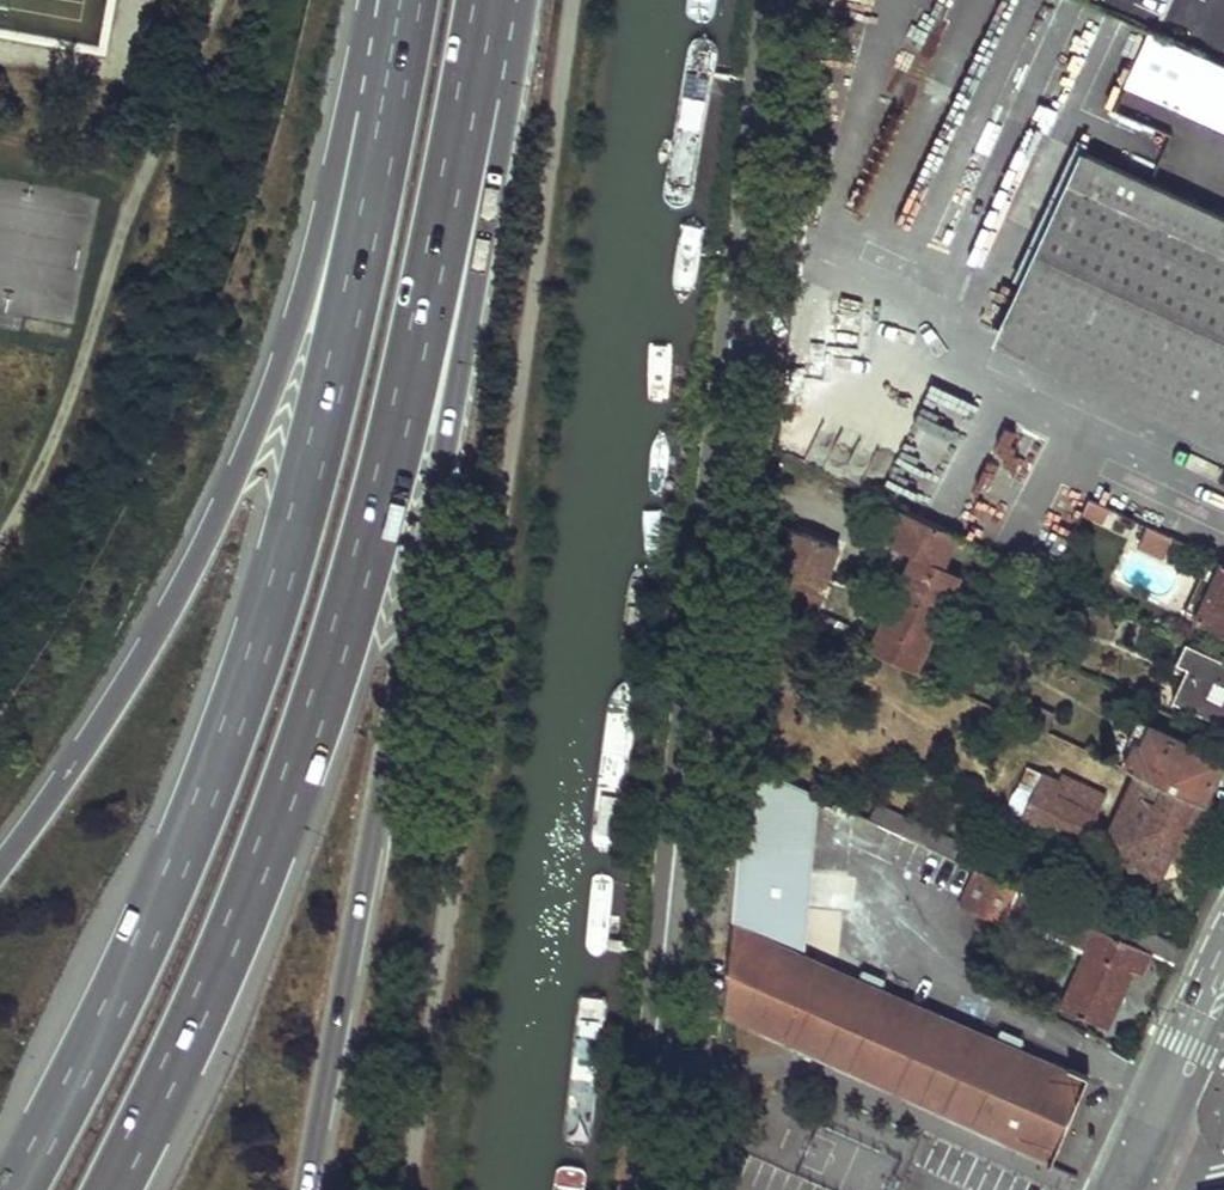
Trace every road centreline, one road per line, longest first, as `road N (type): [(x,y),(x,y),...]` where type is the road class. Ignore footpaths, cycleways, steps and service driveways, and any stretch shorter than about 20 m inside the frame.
road 1 (motorway): [(410,0),(340,351),(263,649),(171,883),(16,1189)]
road 2 (motorway): [(111,1189),(267,852),(350,637),(413,370),(485,0)]
road 3 (motorway): [(308,1189),(508,113),(513,0)]
road 4 (residential): [(664,1189),(671,1056),(786,0)]
road 5 (motorway): [(386,0),(348,109),(304,306),(228,497),(141,660),(0,868)]
road 6 (primary): [(1136,1162),(1223,976)]

